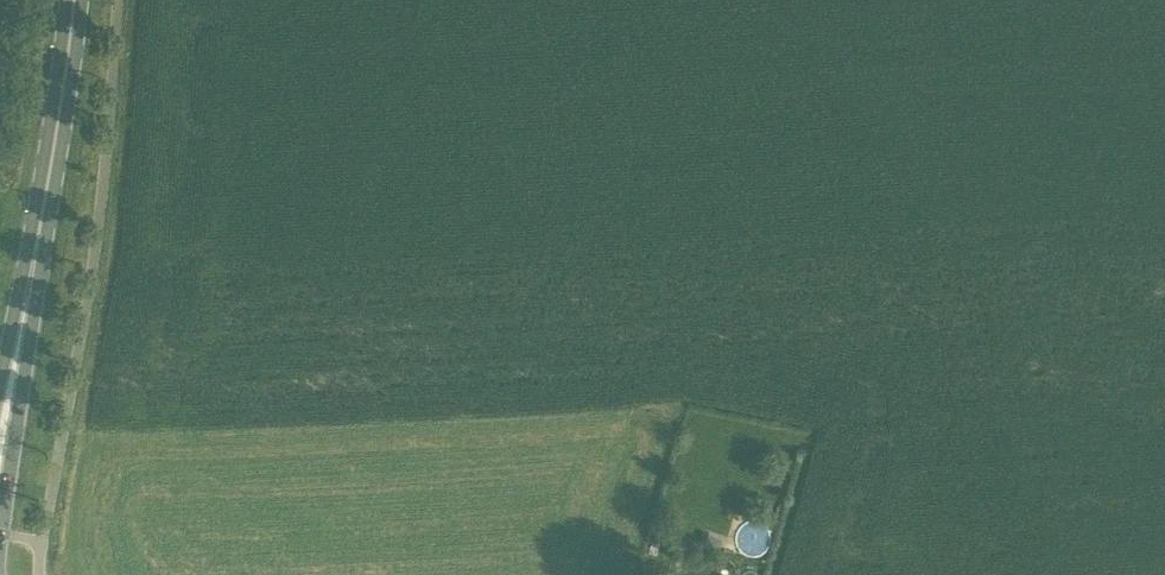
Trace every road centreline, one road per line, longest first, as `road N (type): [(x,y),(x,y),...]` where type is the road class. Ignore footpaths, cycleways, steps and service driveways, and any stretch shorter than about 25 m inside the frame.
road 1 (secondary): [(0,436),(74,0)]

